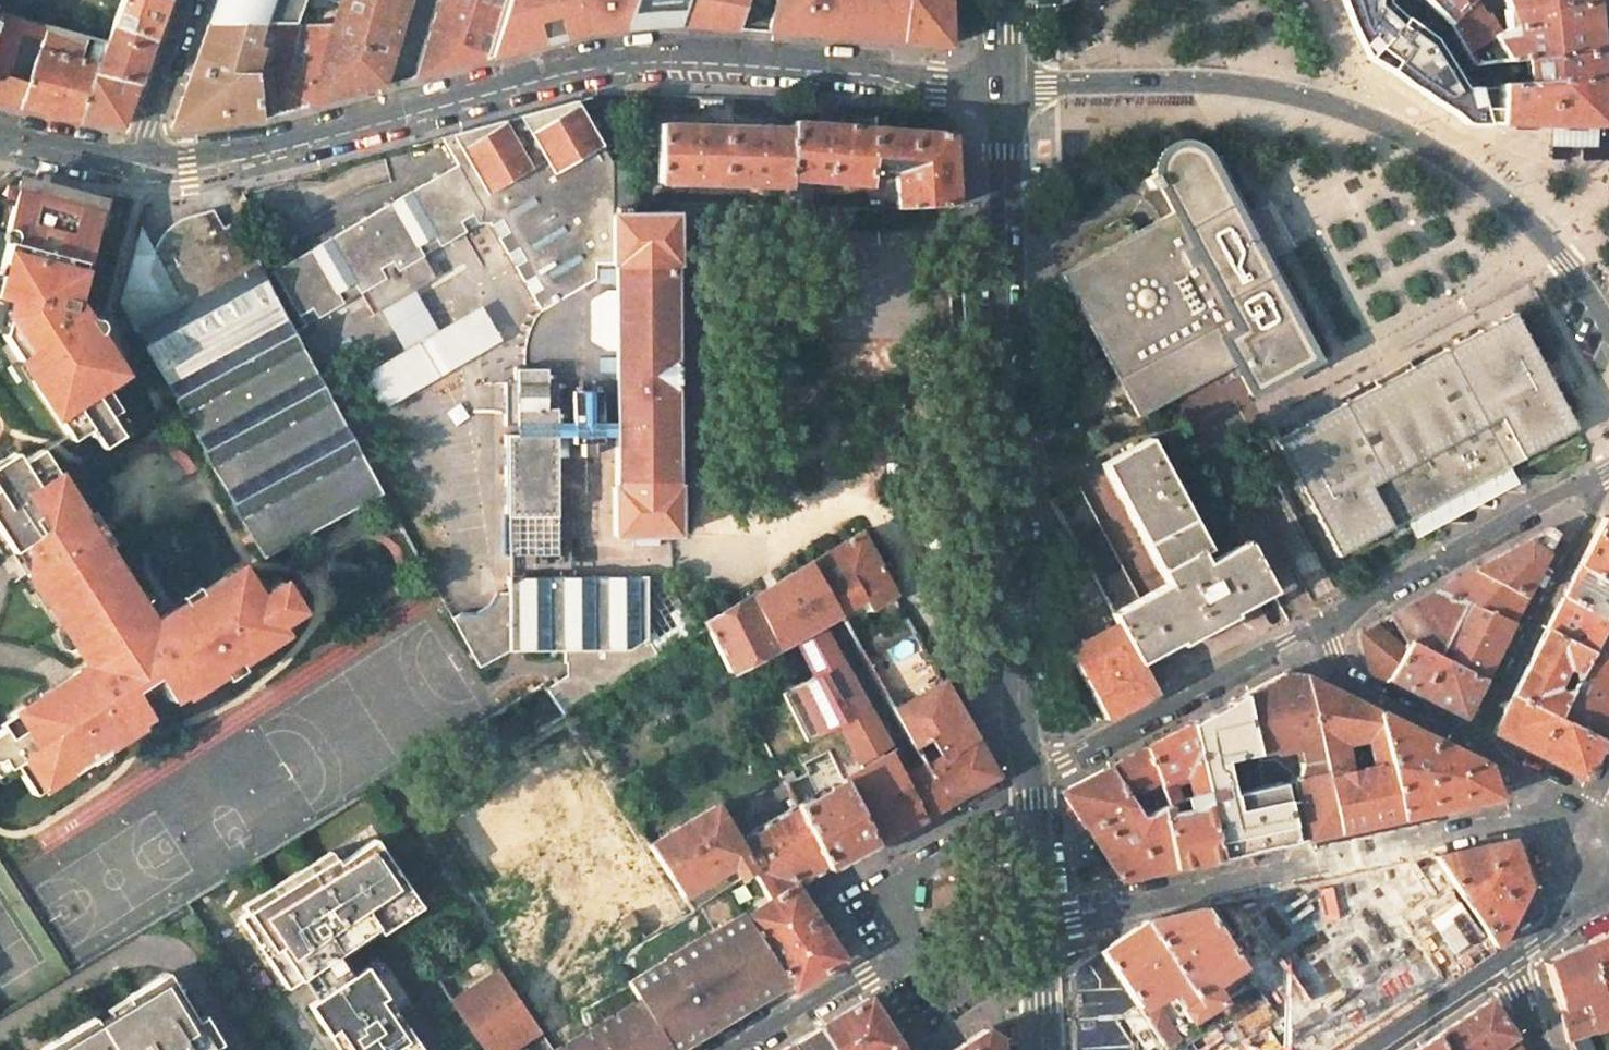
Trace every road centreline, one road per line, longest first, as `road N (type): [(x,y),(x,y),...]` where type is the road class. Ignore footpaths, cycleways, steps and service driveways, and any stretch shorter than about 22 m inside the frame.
road 1 (residential): [(1006,81),(646,55),(570,67),(186,166),(134,160)]
road 2 (secondary): [(1006,81),(1020,727),(1029,773)]
road 3 (residential): [(1543,237),(1516,275),(1213,438),(1316,628)]
road 4 (residential): [(1006,81),(1175,80),(1276,89),(1369,117),(1444,154),(1543,237)]
road 5 (residential): [(1038,924),(1546,819)]
road 6 (residential): [(1316,628),(1608,474)]
road 7 (residential): [(1029,773),(1316,628)]
road 8 (residential): [(1471,740),(1608,474)]
road 9 (residential): [(1033,837),(1006,837),(886,905),(914,949)]
road 10 (residential): [(914,949),(741,1049)]
road 11 (residential): [(1471,740),(1339,673),(1316,628)]
road 12 (residential): [(134,160),(190,0)]
road 13 (tertiary): [(1510,958),(1371,1049)]
road 14 (residential): [(914,949),(943,994),(991,967),(1040,964)]
road 15 (residential): [(134,160),(0,134)]

